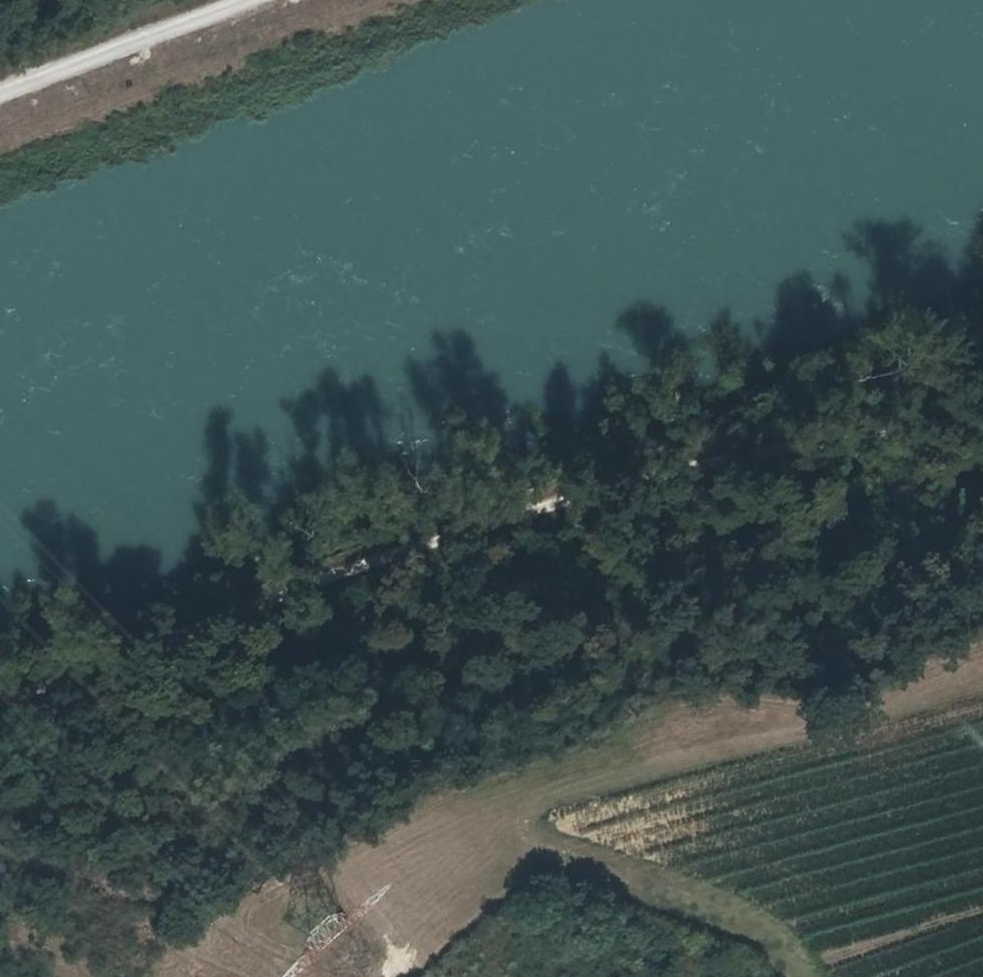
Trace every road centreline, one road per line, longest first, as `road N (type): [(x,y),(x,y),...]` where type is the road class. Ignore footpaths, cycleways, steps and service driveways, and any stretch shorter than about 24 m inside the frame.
road 1 (track): [(0,96),(254,0)]

